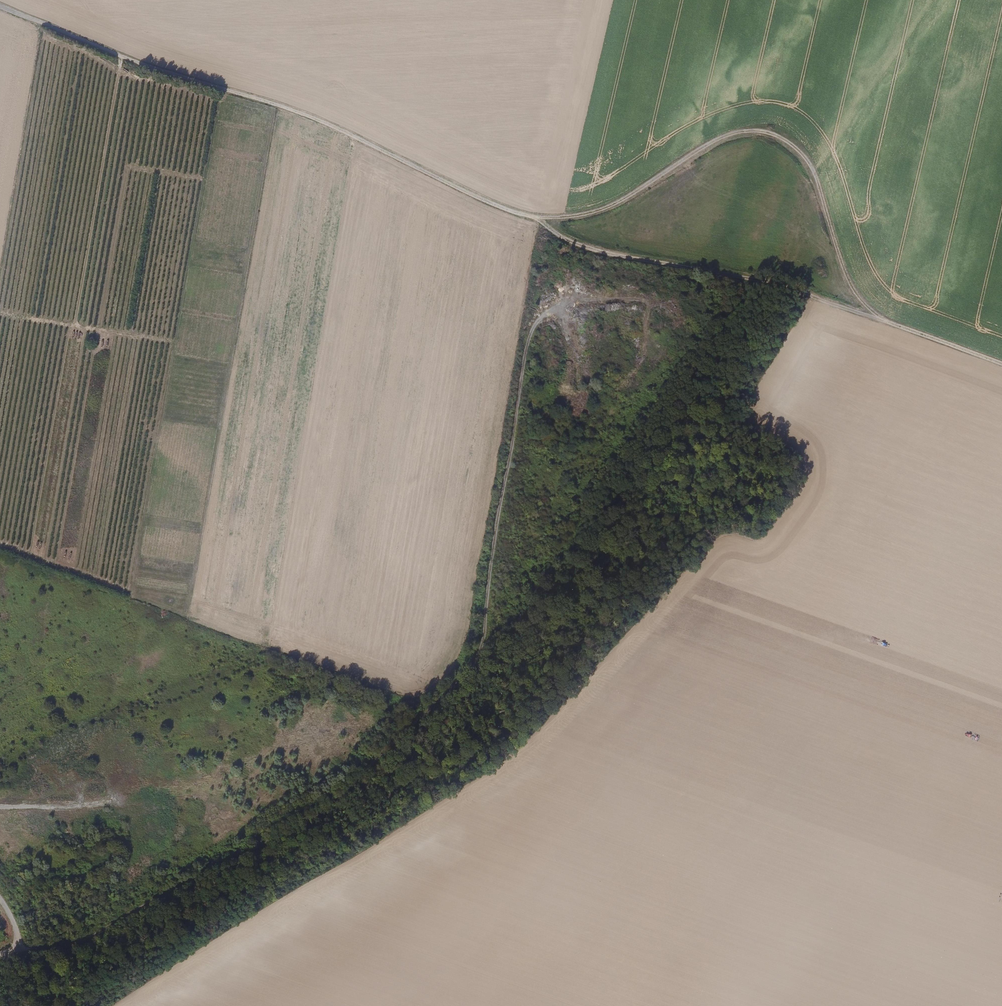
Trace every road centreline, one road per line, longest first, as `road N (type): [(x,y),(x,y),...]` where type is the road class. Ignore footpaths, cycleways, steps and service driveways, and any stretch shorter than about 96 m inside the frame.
road 1 (track): [(0,9),(307,114),(533,218),(610,205),(721,135),(769,132),(806,161),(854,292),(895,328),(1001,364)]
road 2 (track): [(0,951),(66,947),(327,810),(476,659),(527,338),(541,319),(561,315)]
road 3 (track): [(895,328),(777,283),(601,254),(547,234),(533,218)]

